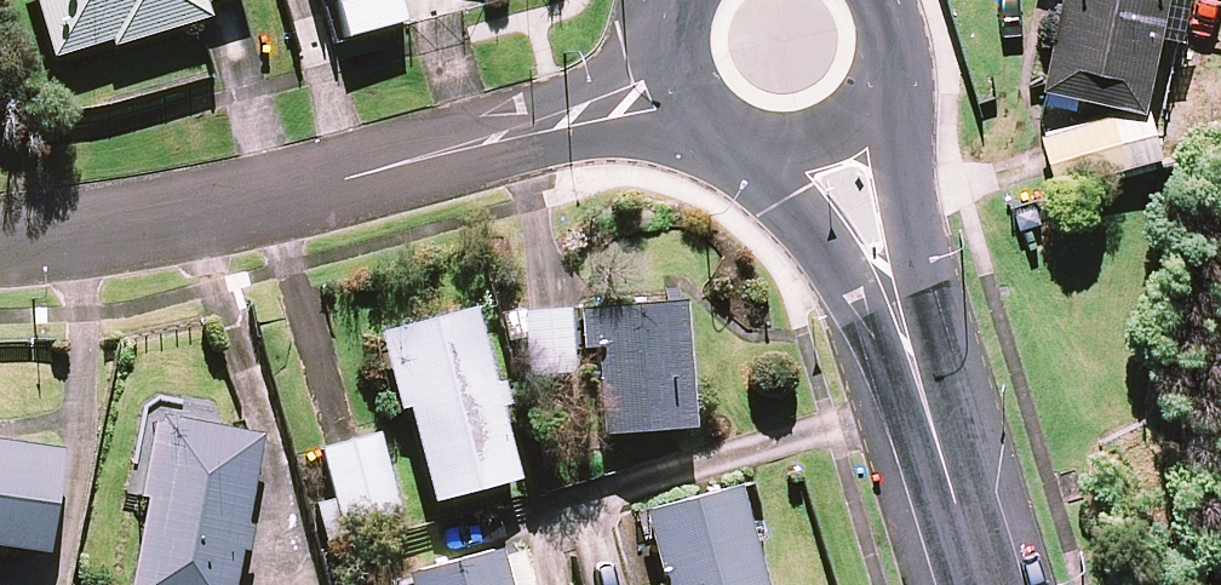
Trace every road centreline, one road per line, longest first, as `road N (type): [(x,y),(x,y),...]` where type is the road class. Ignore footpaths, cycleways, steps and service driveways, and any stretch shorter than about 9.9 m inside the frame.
road 1 (residential): [(0,236),(138,219),(471,145)]
road 2 (tertiary): [(891,92),(918,380)]
road 3 (tertiary): [(918,380),(837,252),(759,162)]
road 4 (residential): [(691,122),(555,149),(471,145)]
road 5 (residential): [(471,145),(543,101),(662,50)]
road 6 (tertiary): [(981,584),(918,380)]
road 7 (tertiary): [(891,92),(869,125),(837,150),(799,162),(759,162)]

